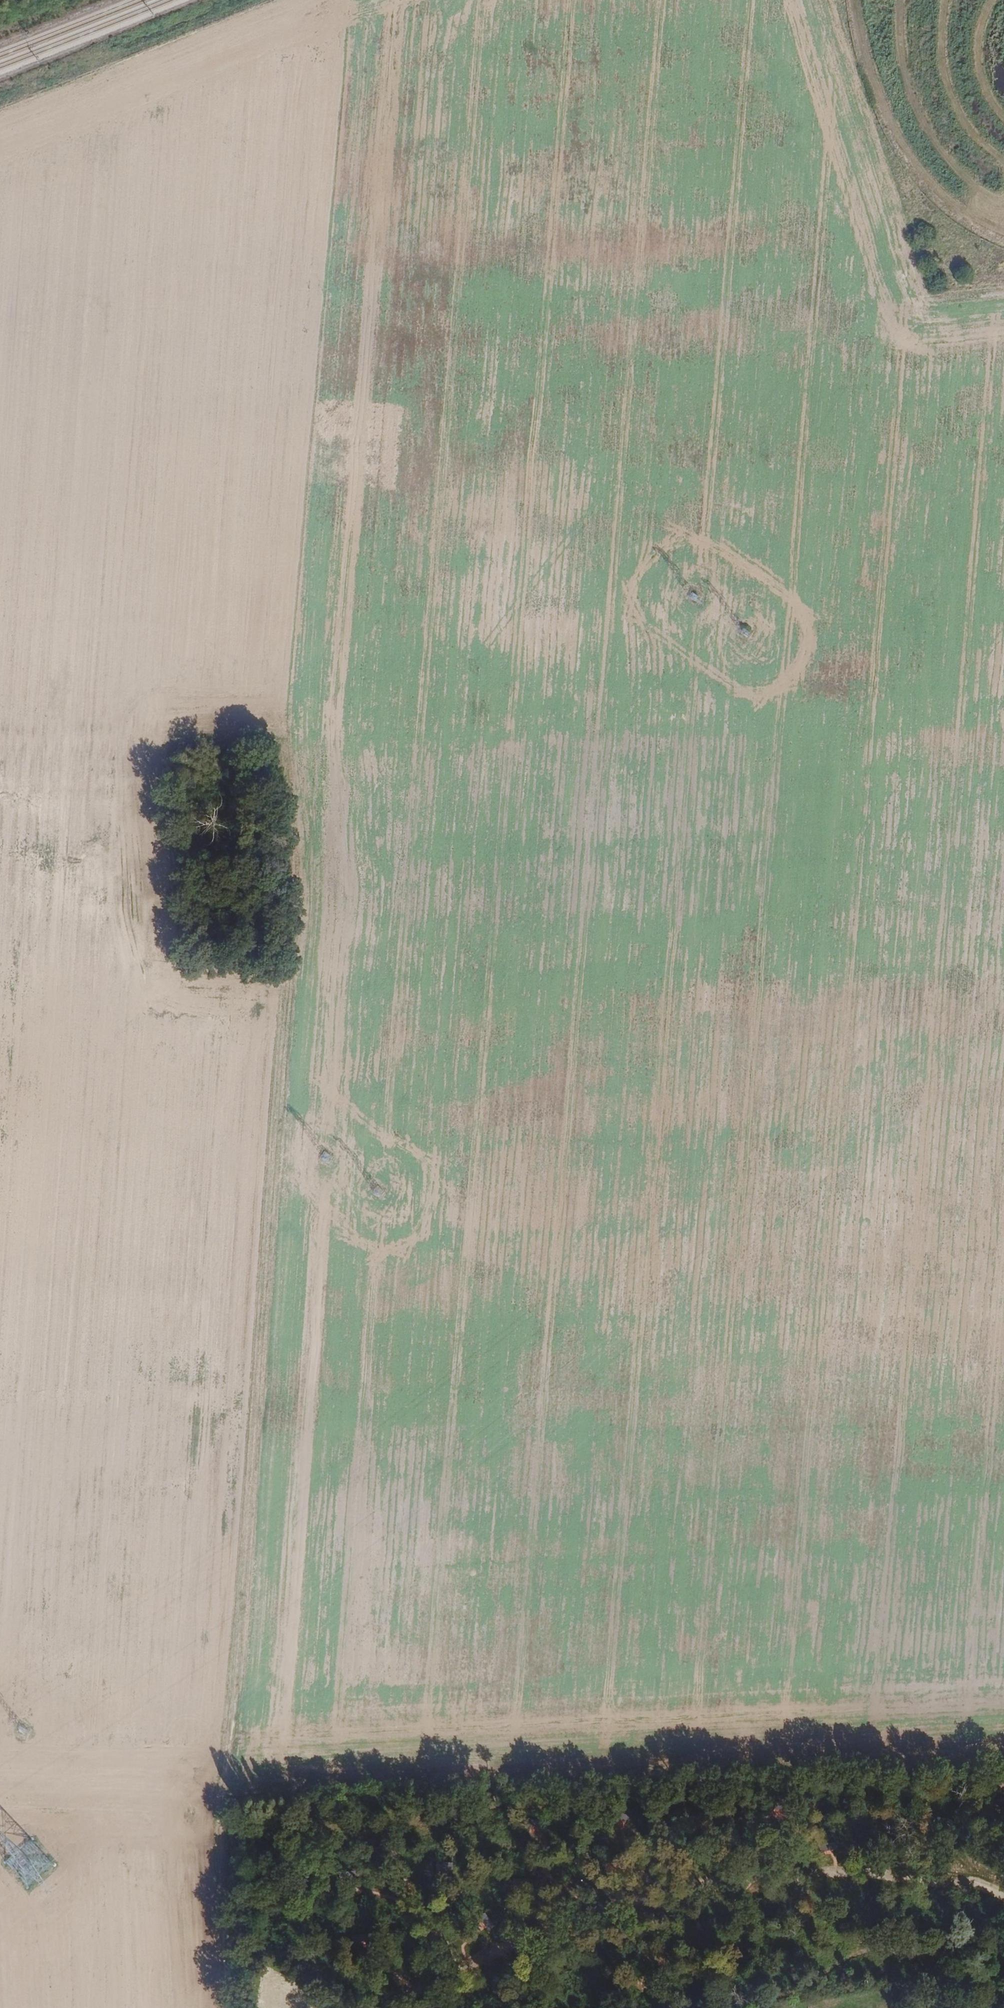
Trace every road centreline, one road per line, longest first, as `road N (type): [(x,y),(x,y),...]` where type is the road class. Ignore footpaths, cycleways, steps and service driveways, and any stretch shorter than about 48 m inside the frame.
road 1 (unclassified): [(853,0),(897,145),(935,201),(1003,242)]
road 2 (track): [(234,2007),(224,1805)]

